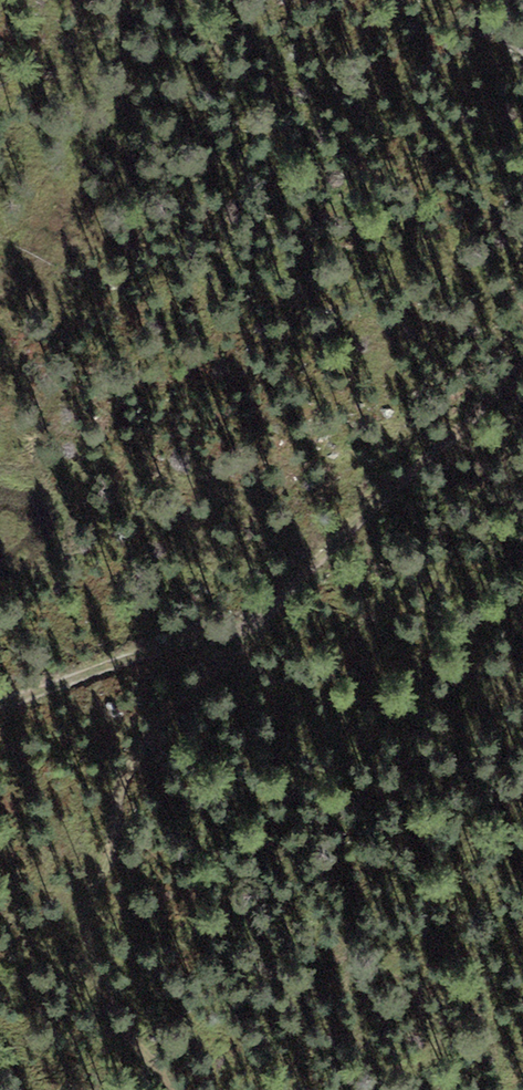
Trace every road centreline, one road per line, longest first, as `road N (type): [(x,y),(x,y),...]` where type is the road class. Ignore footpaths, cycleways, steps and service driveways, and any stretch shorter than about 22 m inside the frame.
road 1 (track): [(522,364),(269,611),(233,631),(0,702)]
road 2 (track): [(269,611),(170,706),(121,776),(107,852),(82,912),(83,939),(112,1018),(167,1089)]

